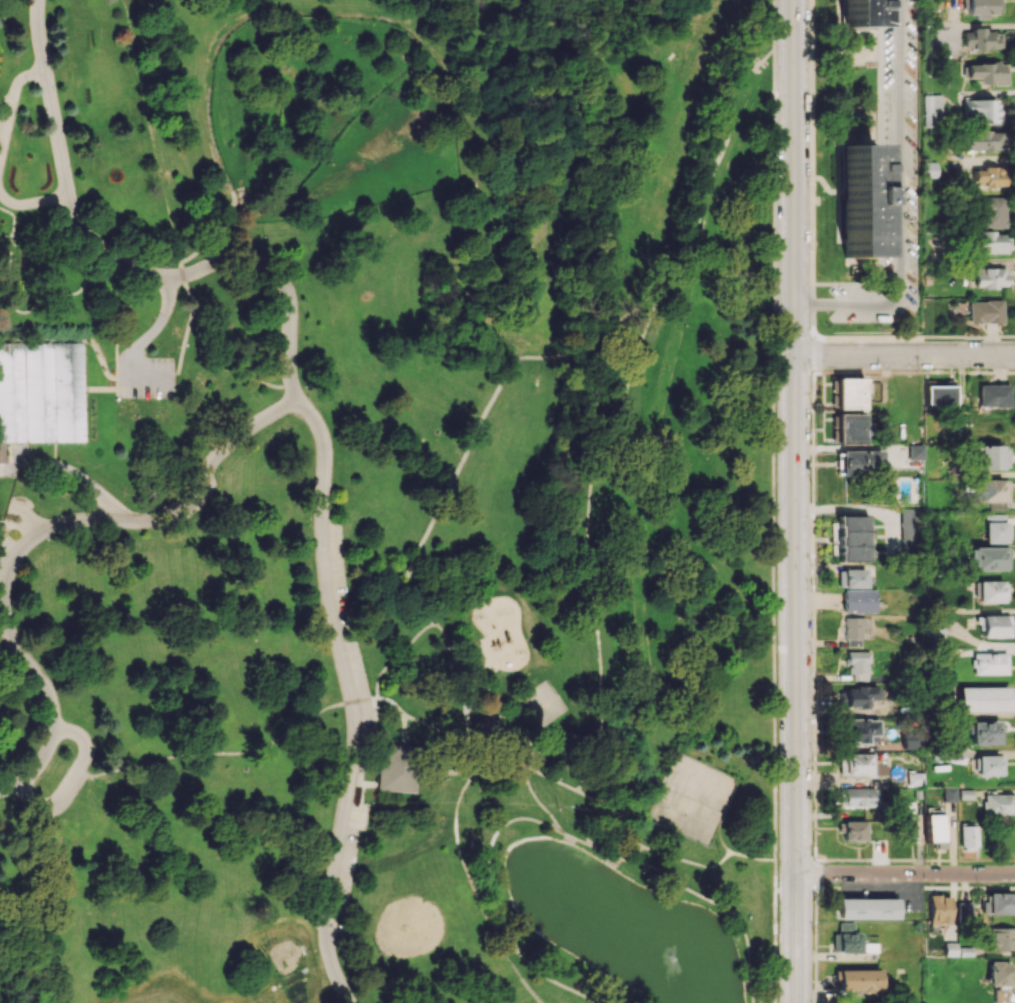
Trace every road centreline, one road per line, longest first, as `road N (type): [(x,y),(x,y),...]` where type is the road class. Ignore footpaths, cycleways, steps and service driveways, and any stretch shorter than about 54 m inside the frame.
road 1 (residential): [(36,0),(66,195),(83,234),(126,267),(167,279),(238,256),(256,259),(285,293),(286,371),(321,444),(327,588),(354,715),(323,933),(347,1002)]
road 2 (tertiary): [(793,0),(795,1002)]
road 3 (residential): [(101,519),(43,530),(7,570),(8,629),(44,686),(54,729),(32,773),(0,790)]
road 4 (residential): [(295,400),(234,438),(164,516),(101,519)]
road 5 (residential): [(1014,355),(792,355)]
road 6 (residential): [(1014,873),(794,872)]

